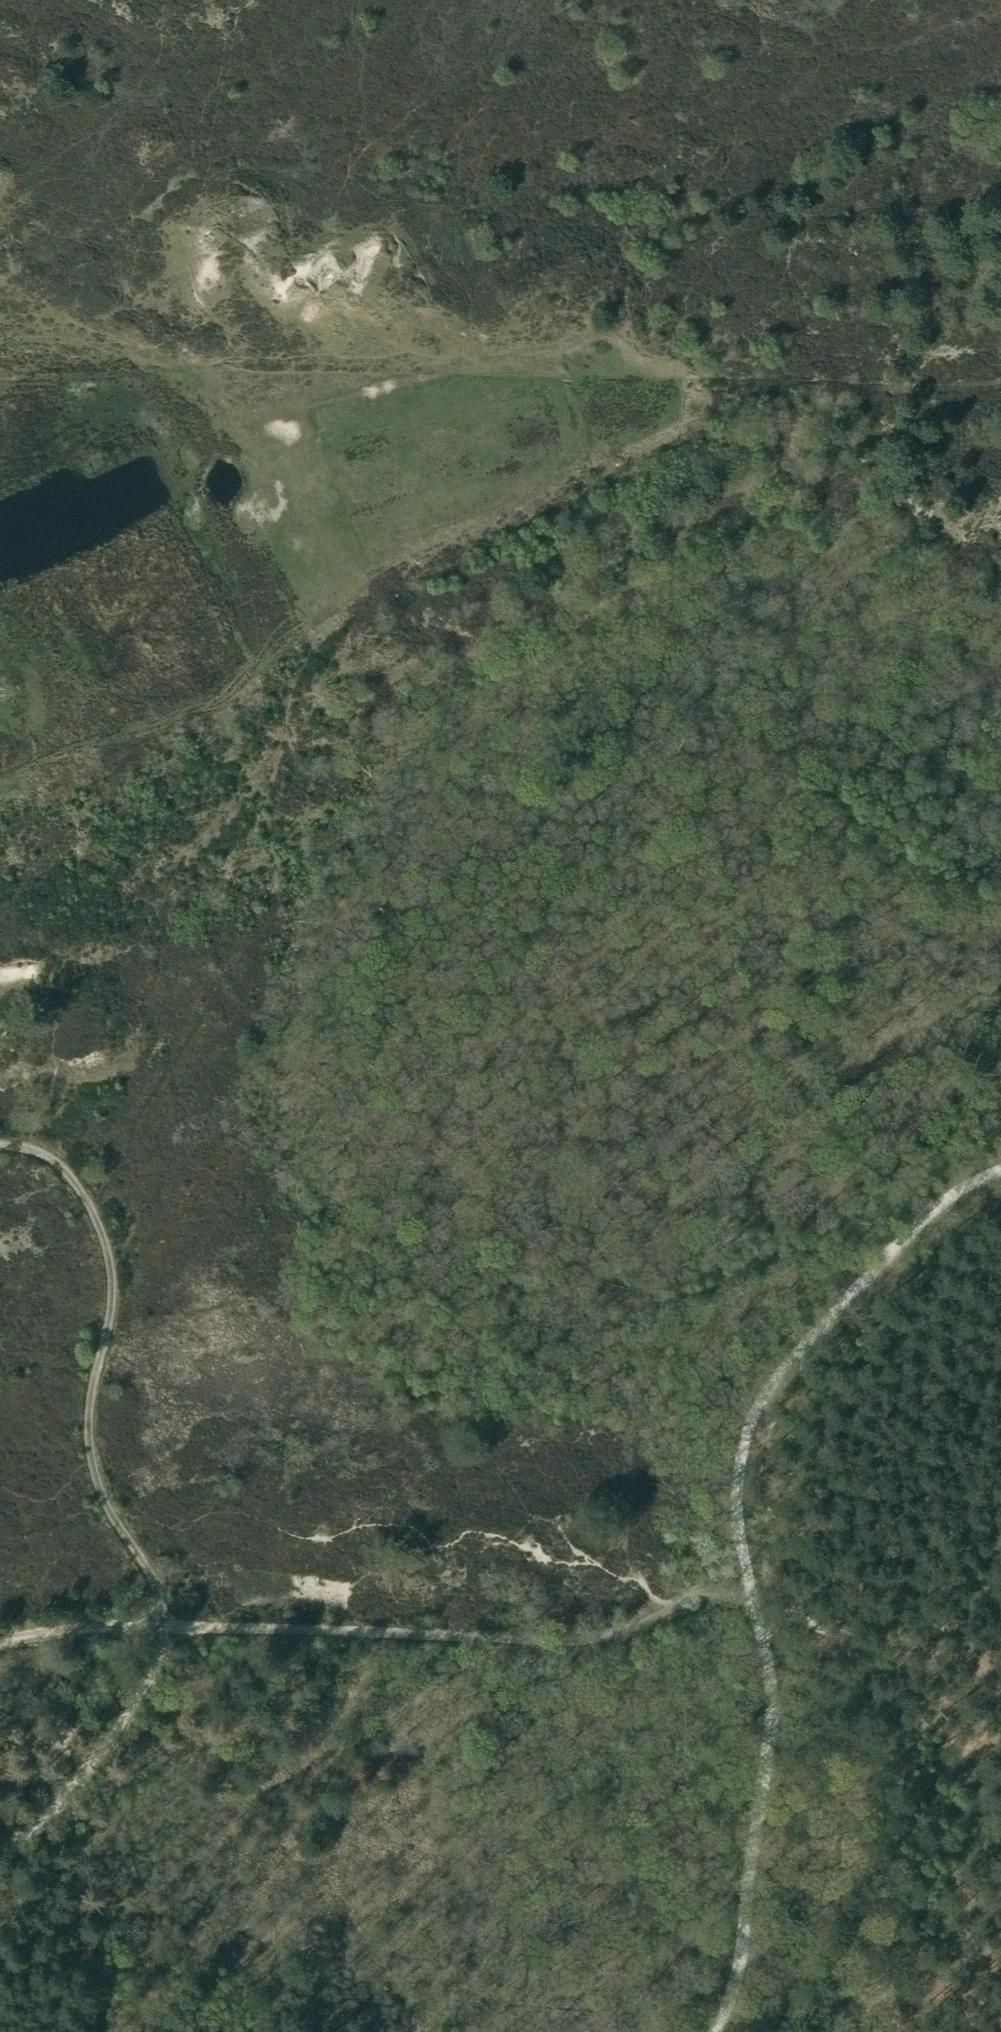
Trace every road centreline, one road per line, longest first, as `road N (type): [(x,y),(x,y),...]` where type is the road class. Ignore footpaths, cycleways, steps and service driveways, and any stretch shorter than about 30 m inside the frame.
road 1 (track): [(743,1538),(702,1579),(619,1620),(471,1626),(311,1621),(165,1632)]
road 2 (track): [(0,1146),(40,1149),(59,1164),(105,1234),(114,1273),(89,1367),(84,1438),(102,1518),(154,1586),(165,1632)]
road 3 (track): [(165,1632),(0,1642)]

